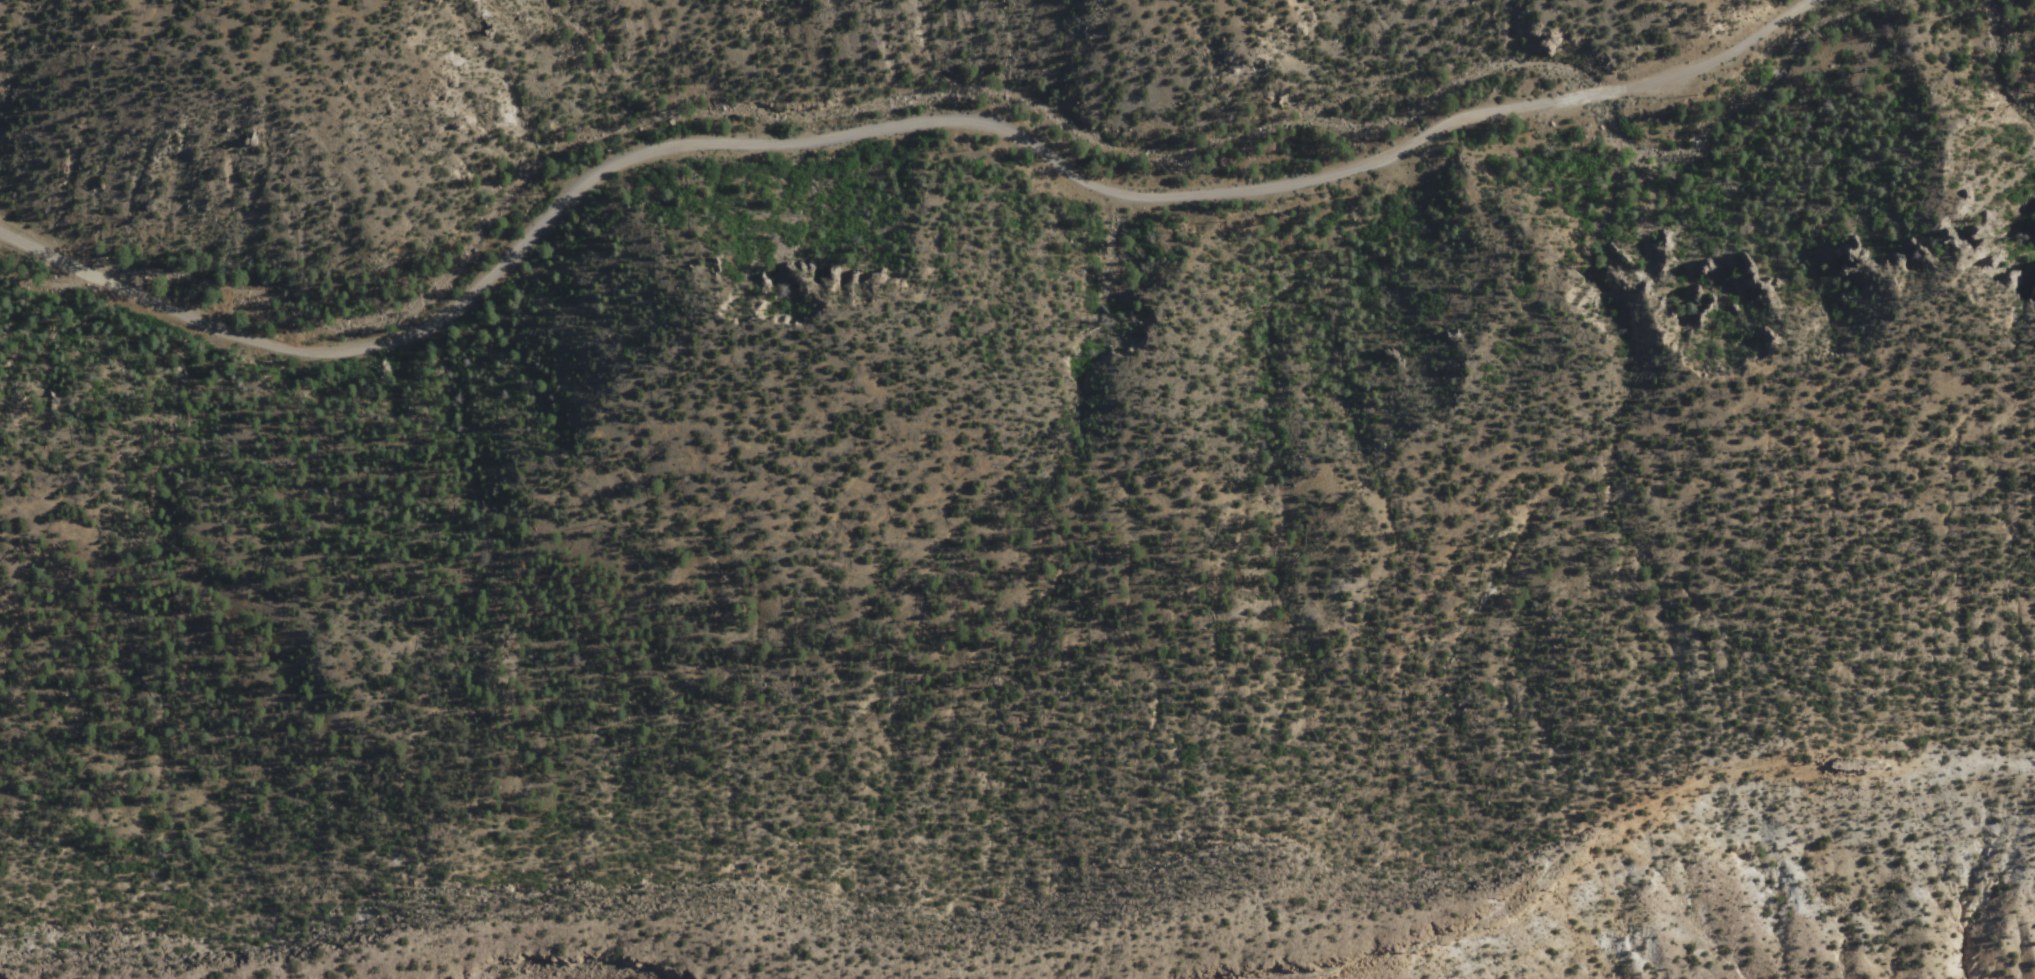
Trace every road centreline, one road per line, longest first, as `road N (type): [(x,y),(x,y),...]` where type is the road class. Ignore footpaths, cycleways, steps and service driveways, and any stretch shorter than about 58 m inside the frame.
road 1 (residential): [(0,237),(163,306),(275,342),(361,346),(404,337),(459,304),(602,171),(659,149),(980,125),(1029,144),(1083,186),(1130,193)]
road 2 (residential): [(1130,193),(1284,184),(1382,159),(1489,109),(1637,88),(1751,40),(1804,0)]

